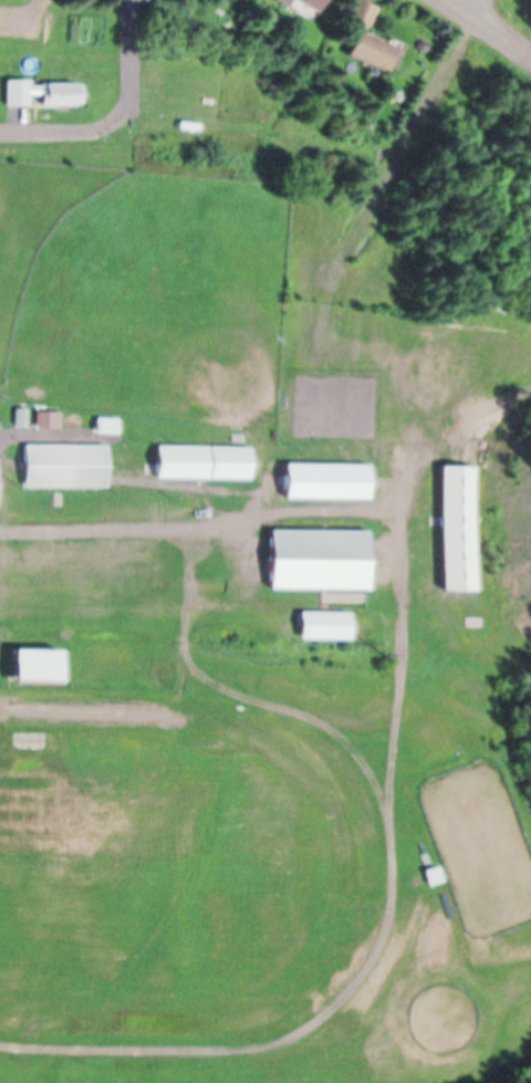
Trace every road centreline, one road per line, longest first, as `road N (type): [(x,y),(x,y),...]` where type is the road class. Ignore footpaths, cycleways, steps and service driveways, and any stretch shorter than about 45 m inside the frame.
road 1 (track): [(416,513),(271,519),(189,533),(0,535)]
road 2 (residential): [(0,134),(95,133),(131,113)]

